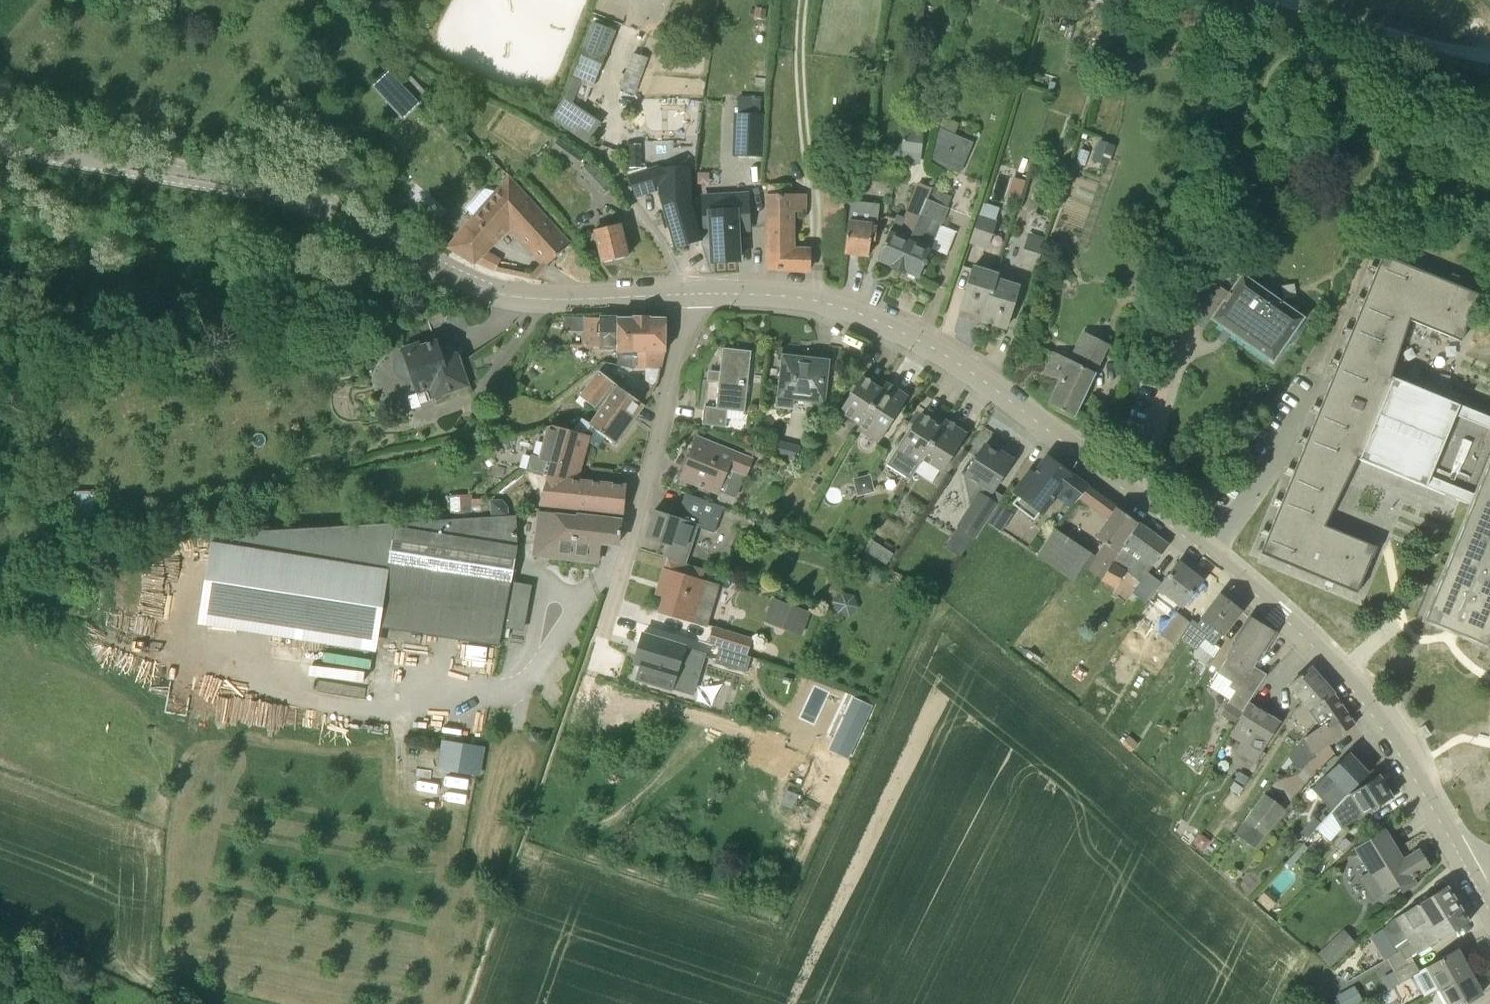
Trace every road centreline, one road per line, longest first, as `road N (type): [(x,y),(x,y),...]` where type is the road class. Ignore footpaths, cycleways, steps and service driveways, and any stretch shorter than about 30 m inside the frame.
road 1 (secondary): [(688,297),(779,294),(854,309),(934,349),(1058,437),(1260,596),(1332,666),(1418,780),(1478,892)]
road 2 (secondary): [(688,297),(523,302),(491,295),(320,201),(199,175)]
road 3 (residential): [(597,638),(675,417),(688,297)]
road 4 (track): [(1489,59),(1291,0)]
road 5 (secondary): [(0,144),(199,175)]

